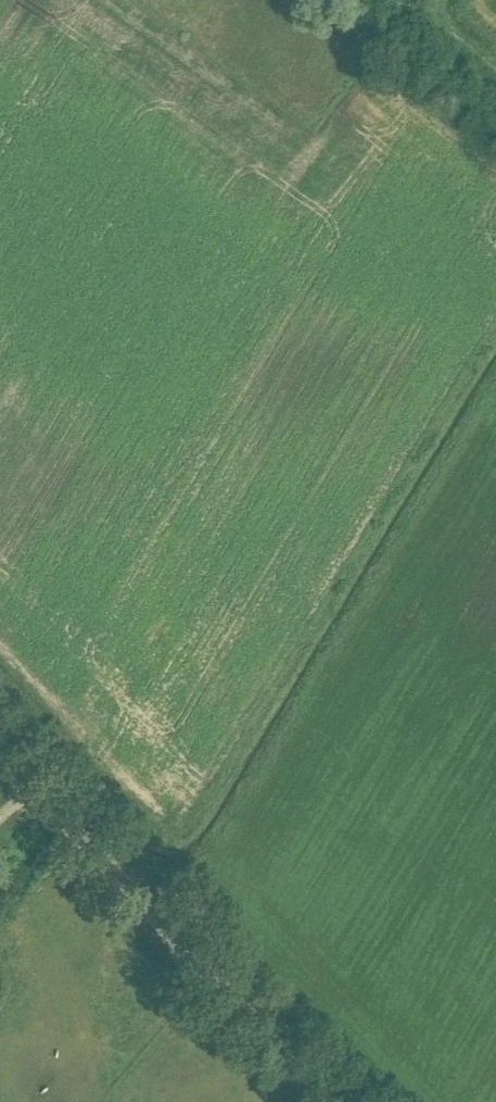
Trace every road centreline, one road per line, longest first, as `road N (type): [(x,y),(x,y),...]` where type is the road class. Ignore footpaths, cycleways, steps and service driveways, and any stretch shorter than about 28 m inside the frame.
road 1 (unclassified): [(329,1101),(0,749)]

